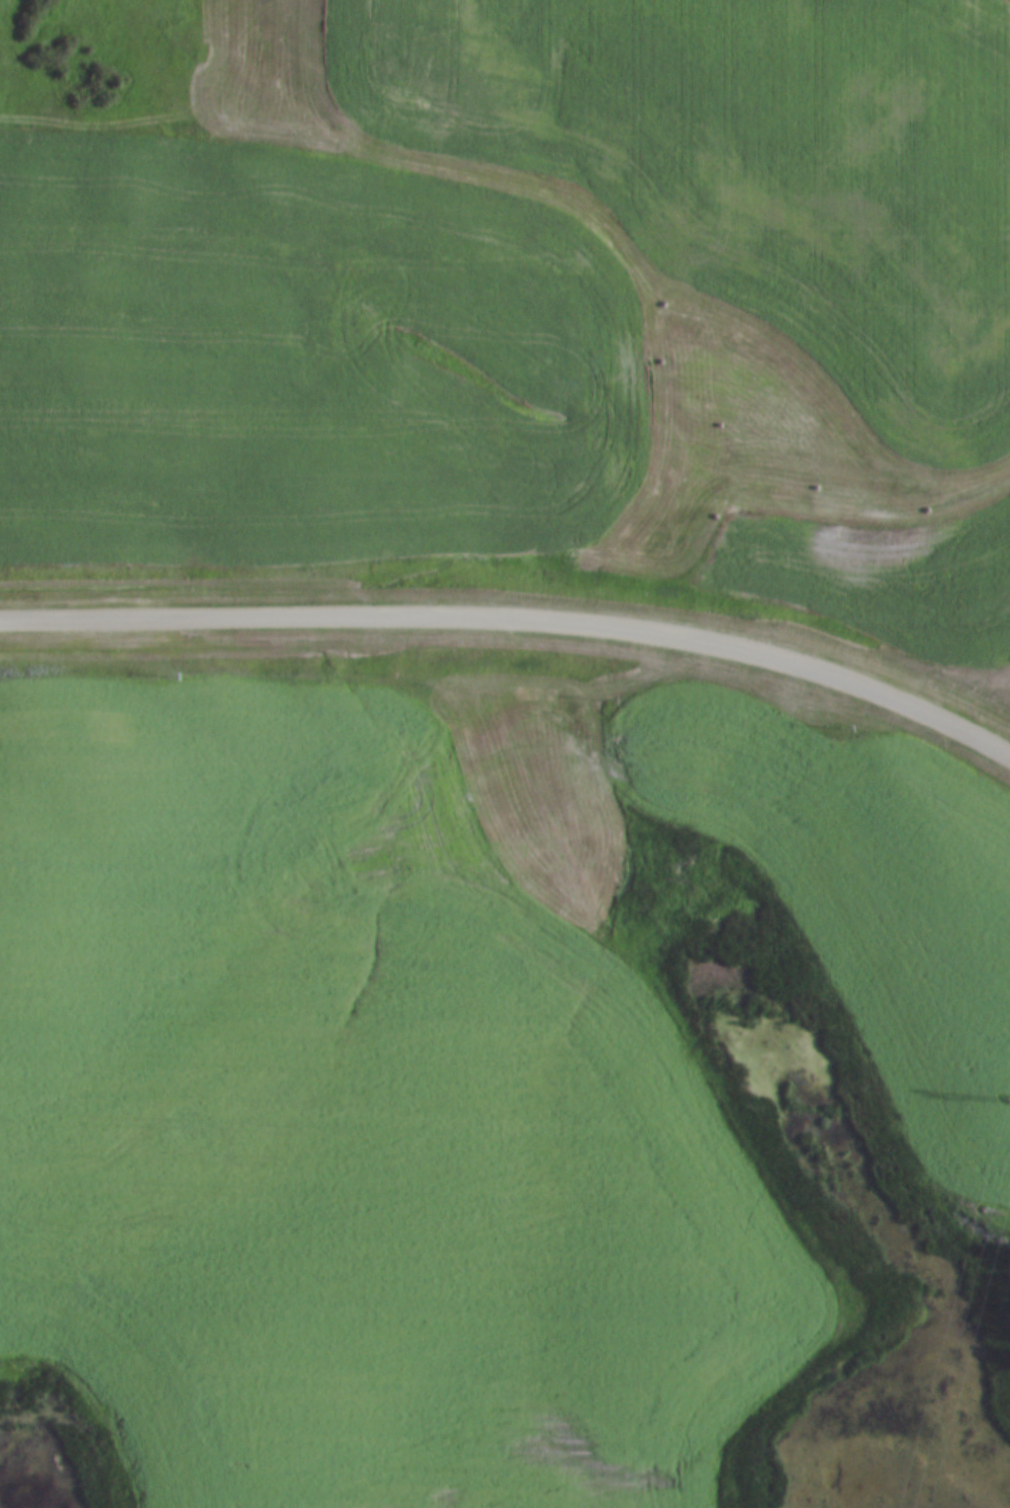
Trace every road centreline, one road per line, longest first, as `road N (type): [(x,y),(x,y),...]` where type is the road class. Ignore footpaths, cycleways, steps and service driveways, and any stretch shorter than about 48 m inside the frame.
road 1 (tertiary): [(1009,752),(804,658),(619,616),(493,607),(0,617)]

